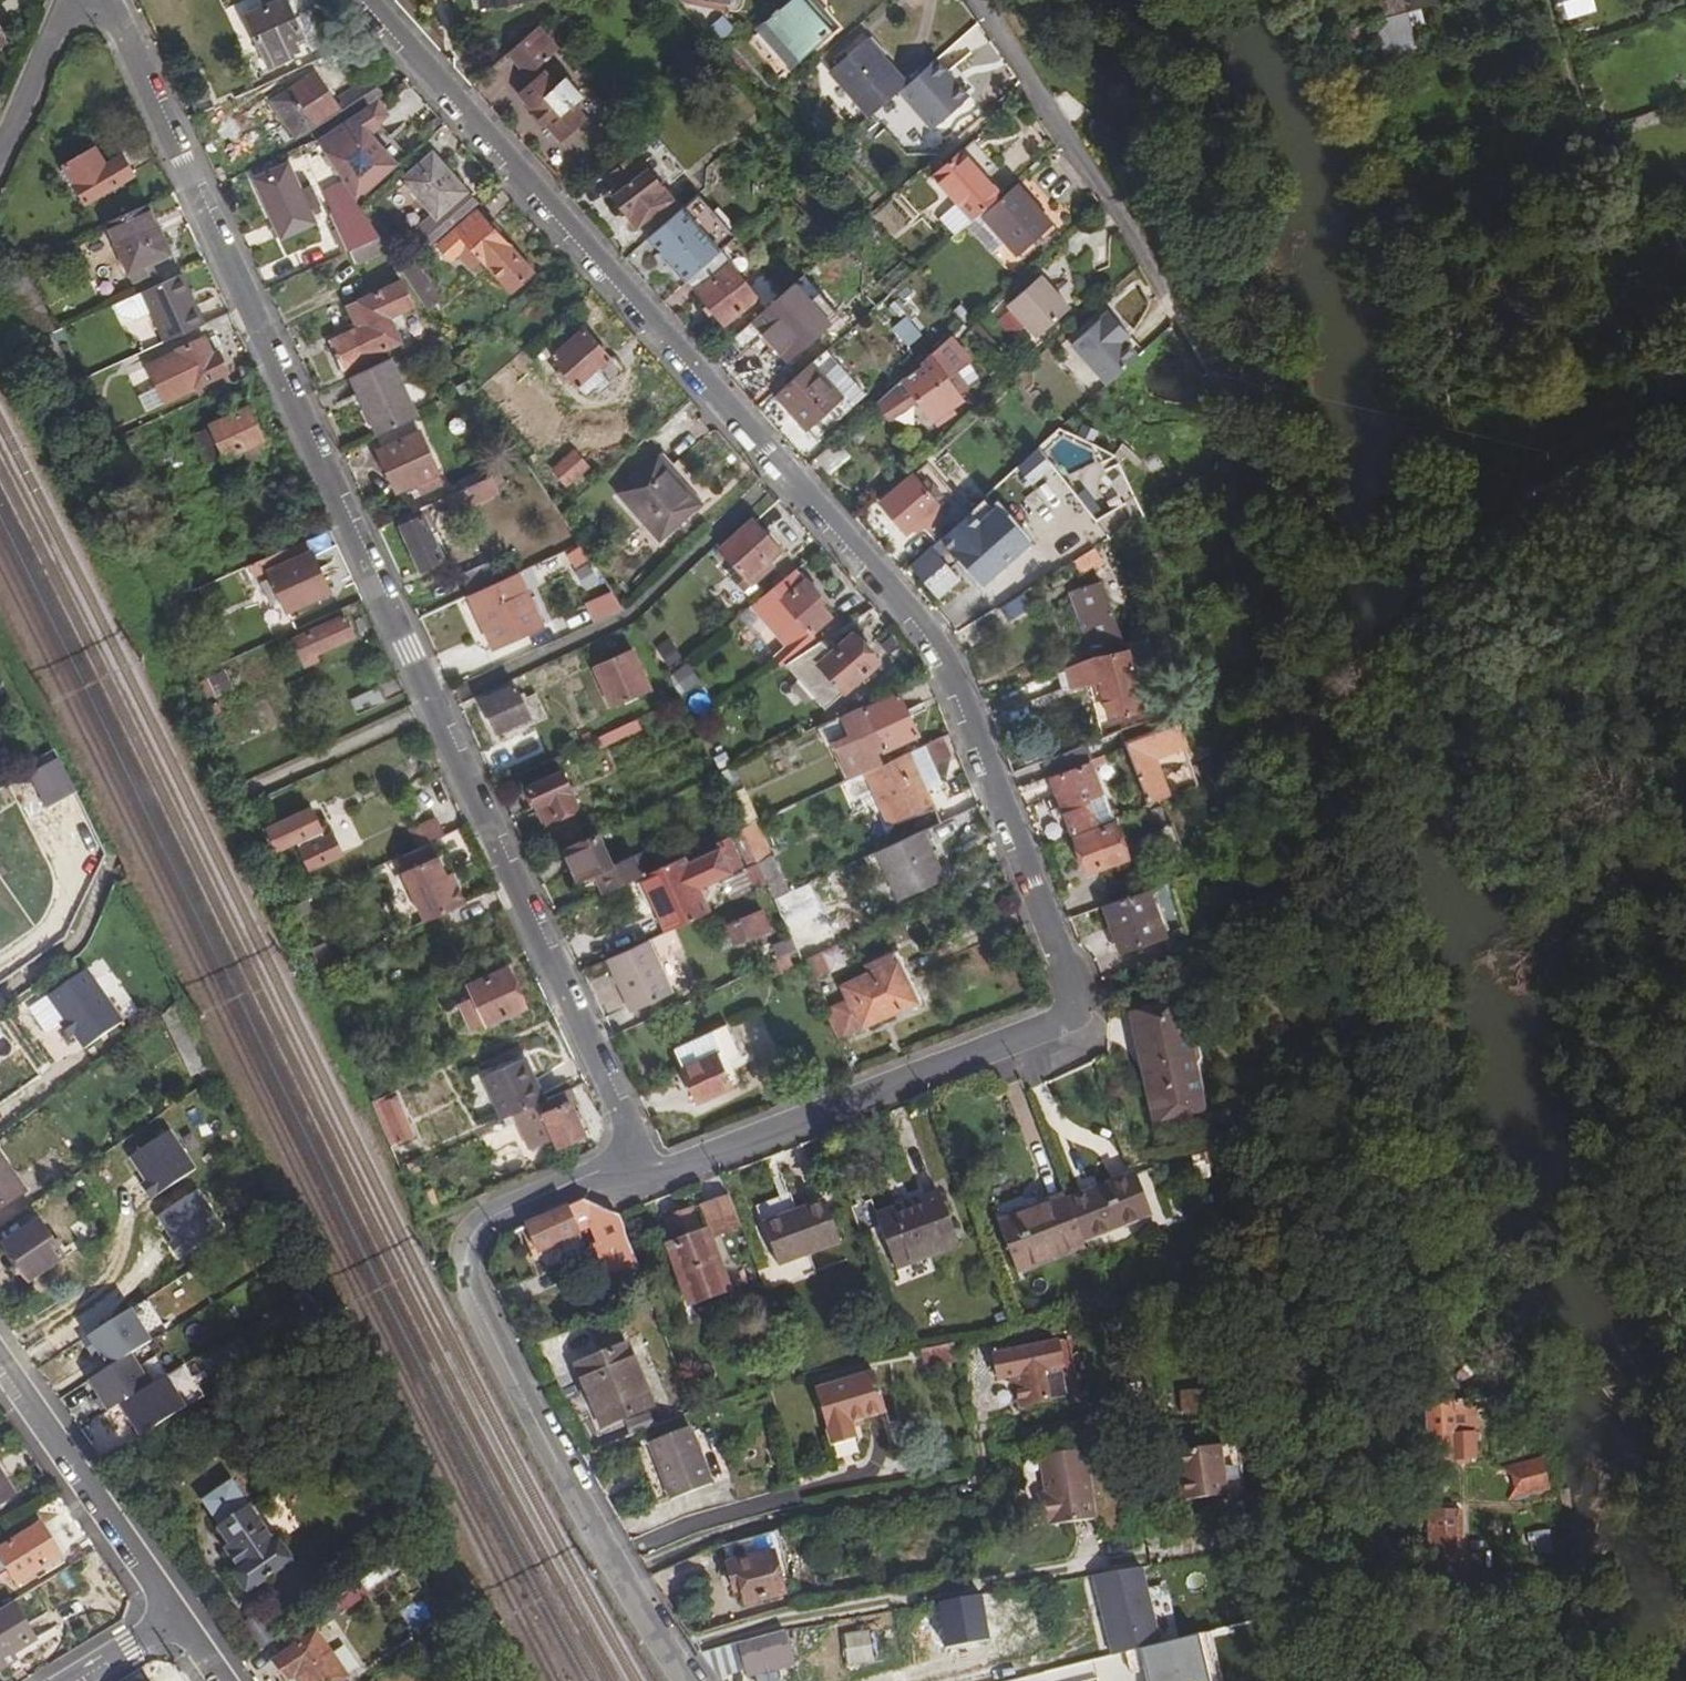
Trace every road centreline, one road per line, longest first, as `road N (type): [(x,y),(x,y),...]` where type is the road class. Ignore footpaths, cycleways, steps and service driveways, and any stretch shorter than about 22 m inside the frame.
road 1 (residential): [(635,1175),(1079,1014),(999,790),(932,641),(366,0)]
road 2 (residential): [(108,0),(625,1115),(635,1175)]
road 3 (residential): [(684,1680),(558,1464),(469,1289),(471,1238),(491,1216),(599,1171),(635,1175)]
road 4 (residential): [(173,1616),(0,1371)]
road 5 (residential): [(1113,210),(1012,34),(978,0)]
road 6 (residential): [(0,146),(28,67),(67,0)]
road 7 (residential): [(173,1616),(71,1680)]

